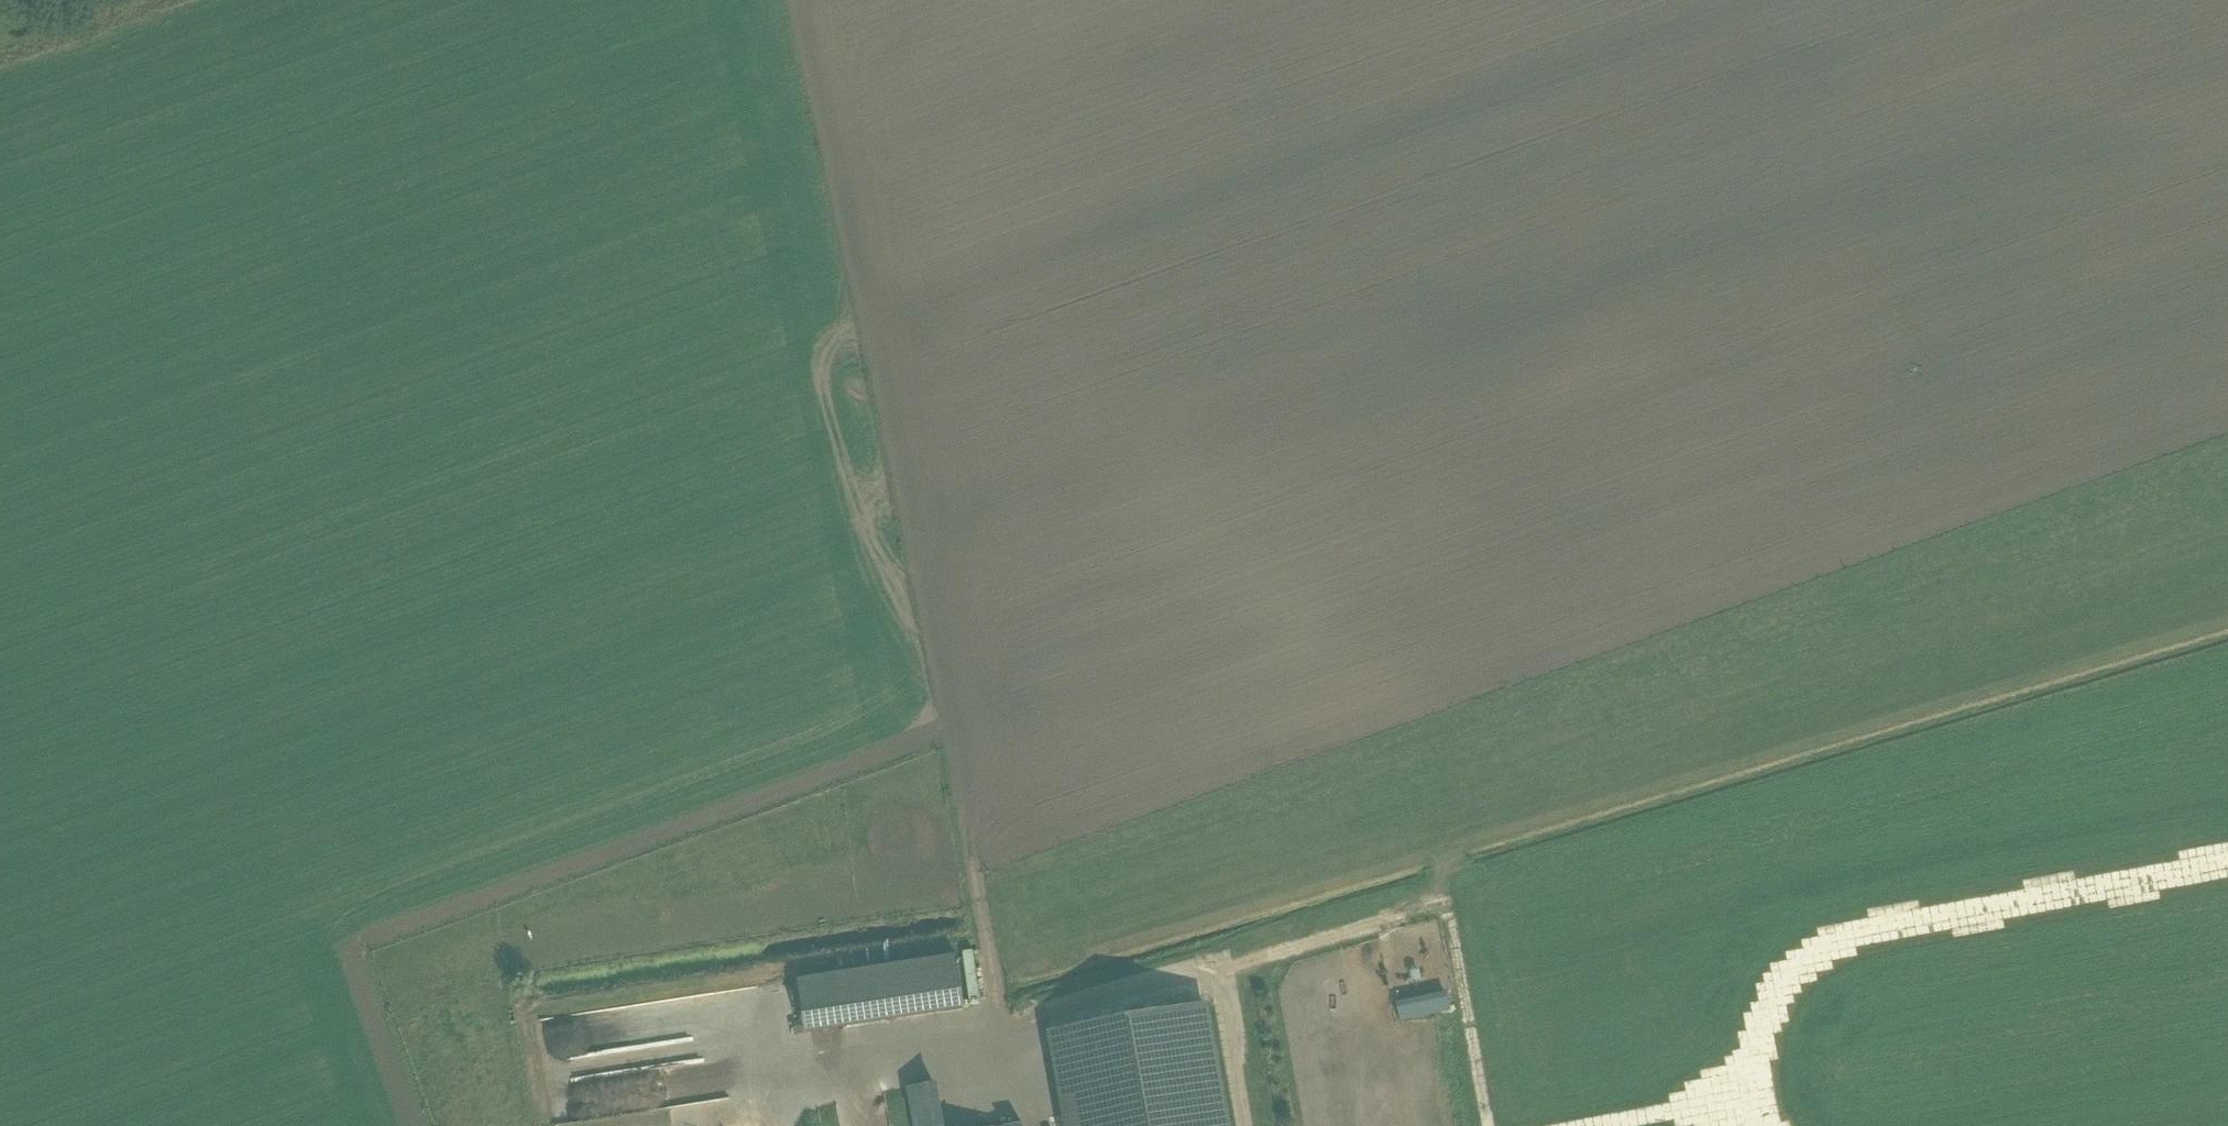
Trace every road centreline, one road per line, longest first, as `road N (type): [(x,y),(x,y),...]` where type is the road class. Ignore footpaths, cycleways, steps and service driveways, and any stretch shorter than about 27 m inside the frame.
road 1 (track): [(1488,1125),(1455,945),(1439,907),(1396,908),(1167,973)]

